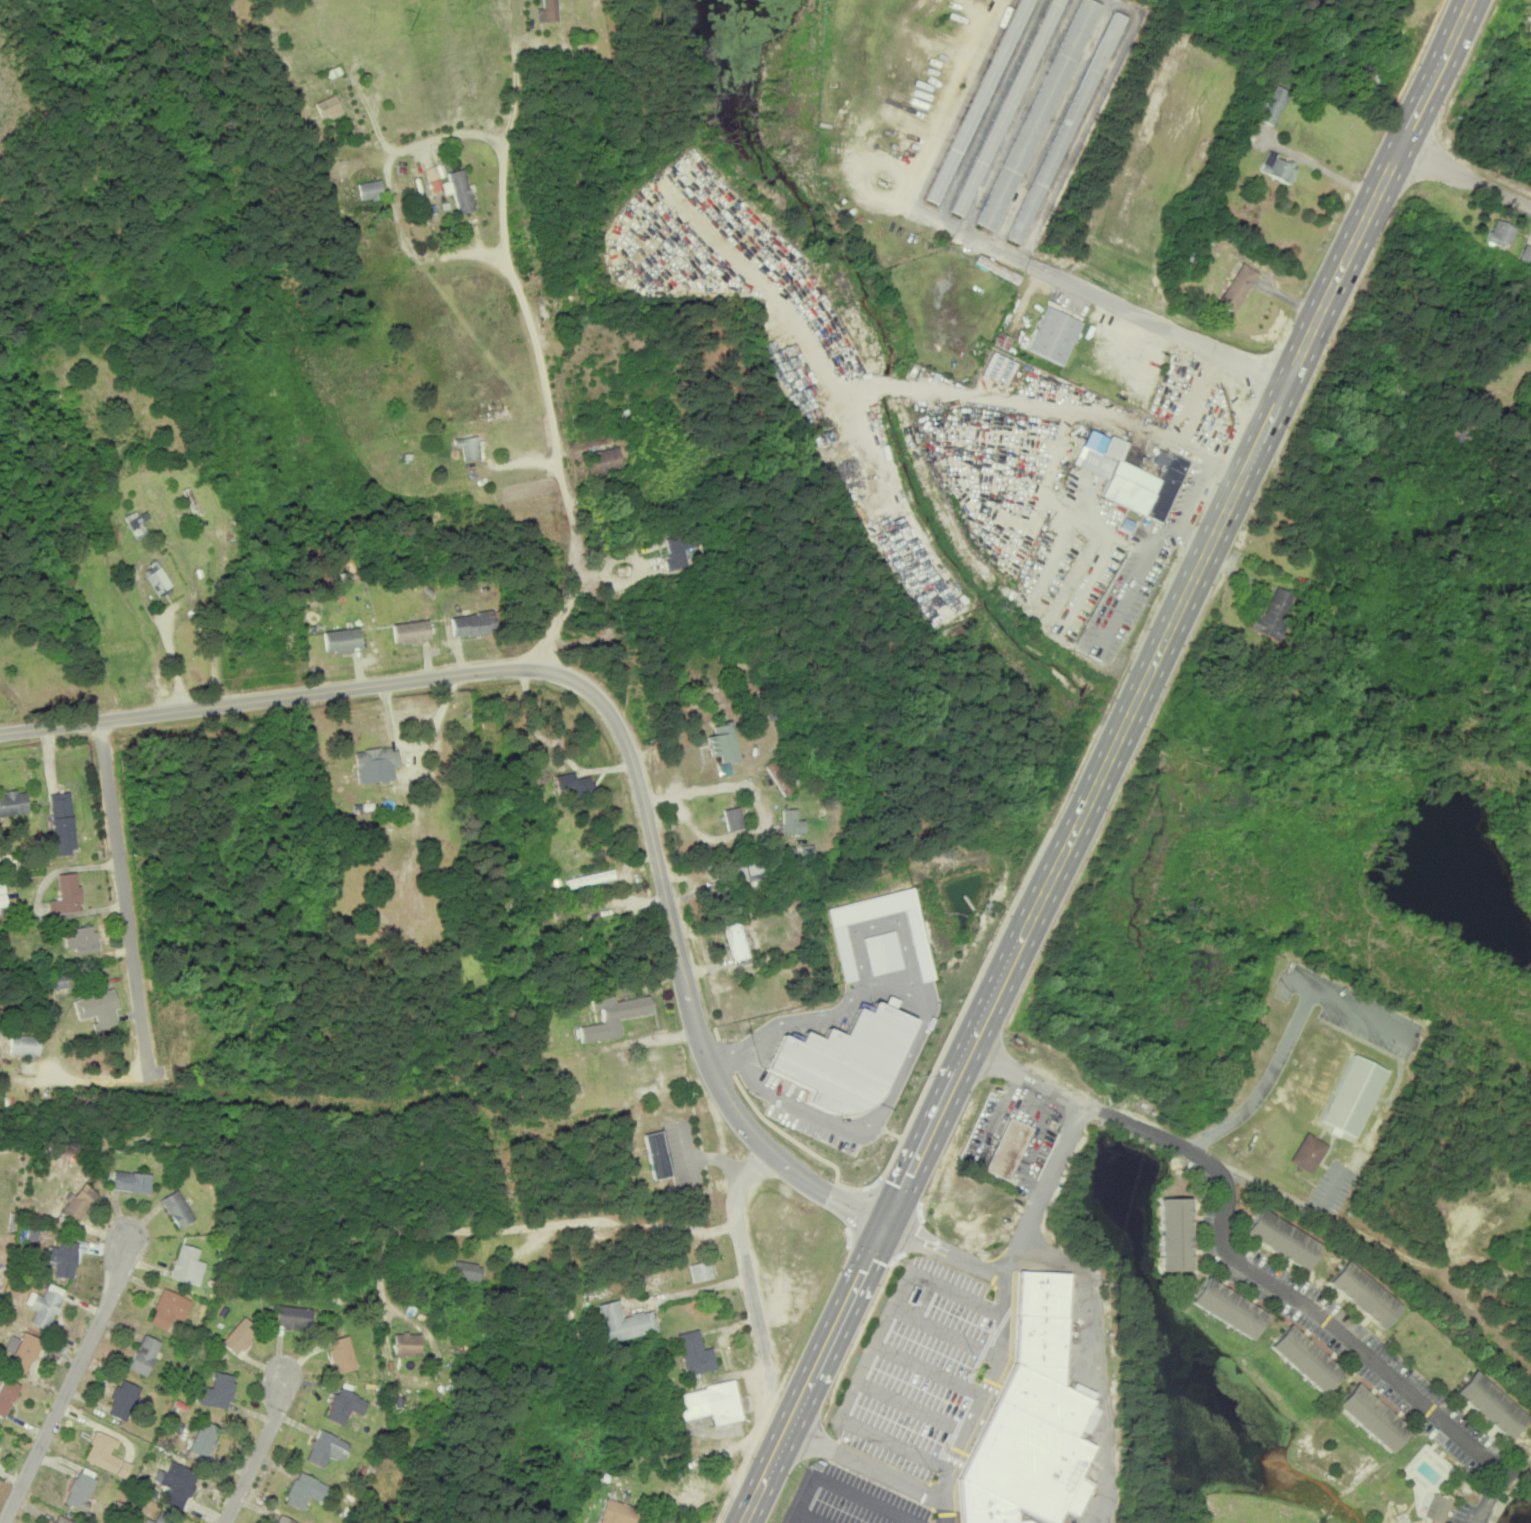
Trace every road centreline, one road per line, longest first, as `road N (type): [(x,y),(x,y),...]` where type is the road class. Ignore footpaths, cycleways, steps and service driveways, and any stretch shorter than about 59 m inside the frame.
road 1 (residential): [(0,736),(515,664),(577,679),(628,734),(706,1063),(766,1150),(887,1227)]
road 2 (primary): [(742,1522),(1147,692)]
road 3 (primary): [(1147,692),(1472,0)]
road 4 (residential): [(977,1042),(1209,1151),(1226,1183),(1222,1224),(1235,1243),(1339,1319),(1500,1468)]
road 5 (residential): [(533,664),(574,600),(582,569),(503,195),(519,62),(516,0)]
road 6 (residential): [(383,1324),(379,1247),(405,1222),(433,1230),(736,1227)]
road 7 (residential): [(150,1074),(135,958),(86,725)]
road 8 (residential): [(511,132),(483,119),(443,119),(406,135),(391,163),(393,194),(419,246),(446,256),(510,253)]
road 9 (residential): [(4,1522),(132,1247)]
road 10 (residential): [(766,1150),(741,1183),(736,1227),(768,1362)]
road 11 (residential): [(226,1522),(280,1382)]
road 12 (residential): [(1402,146),(1530,211)]

